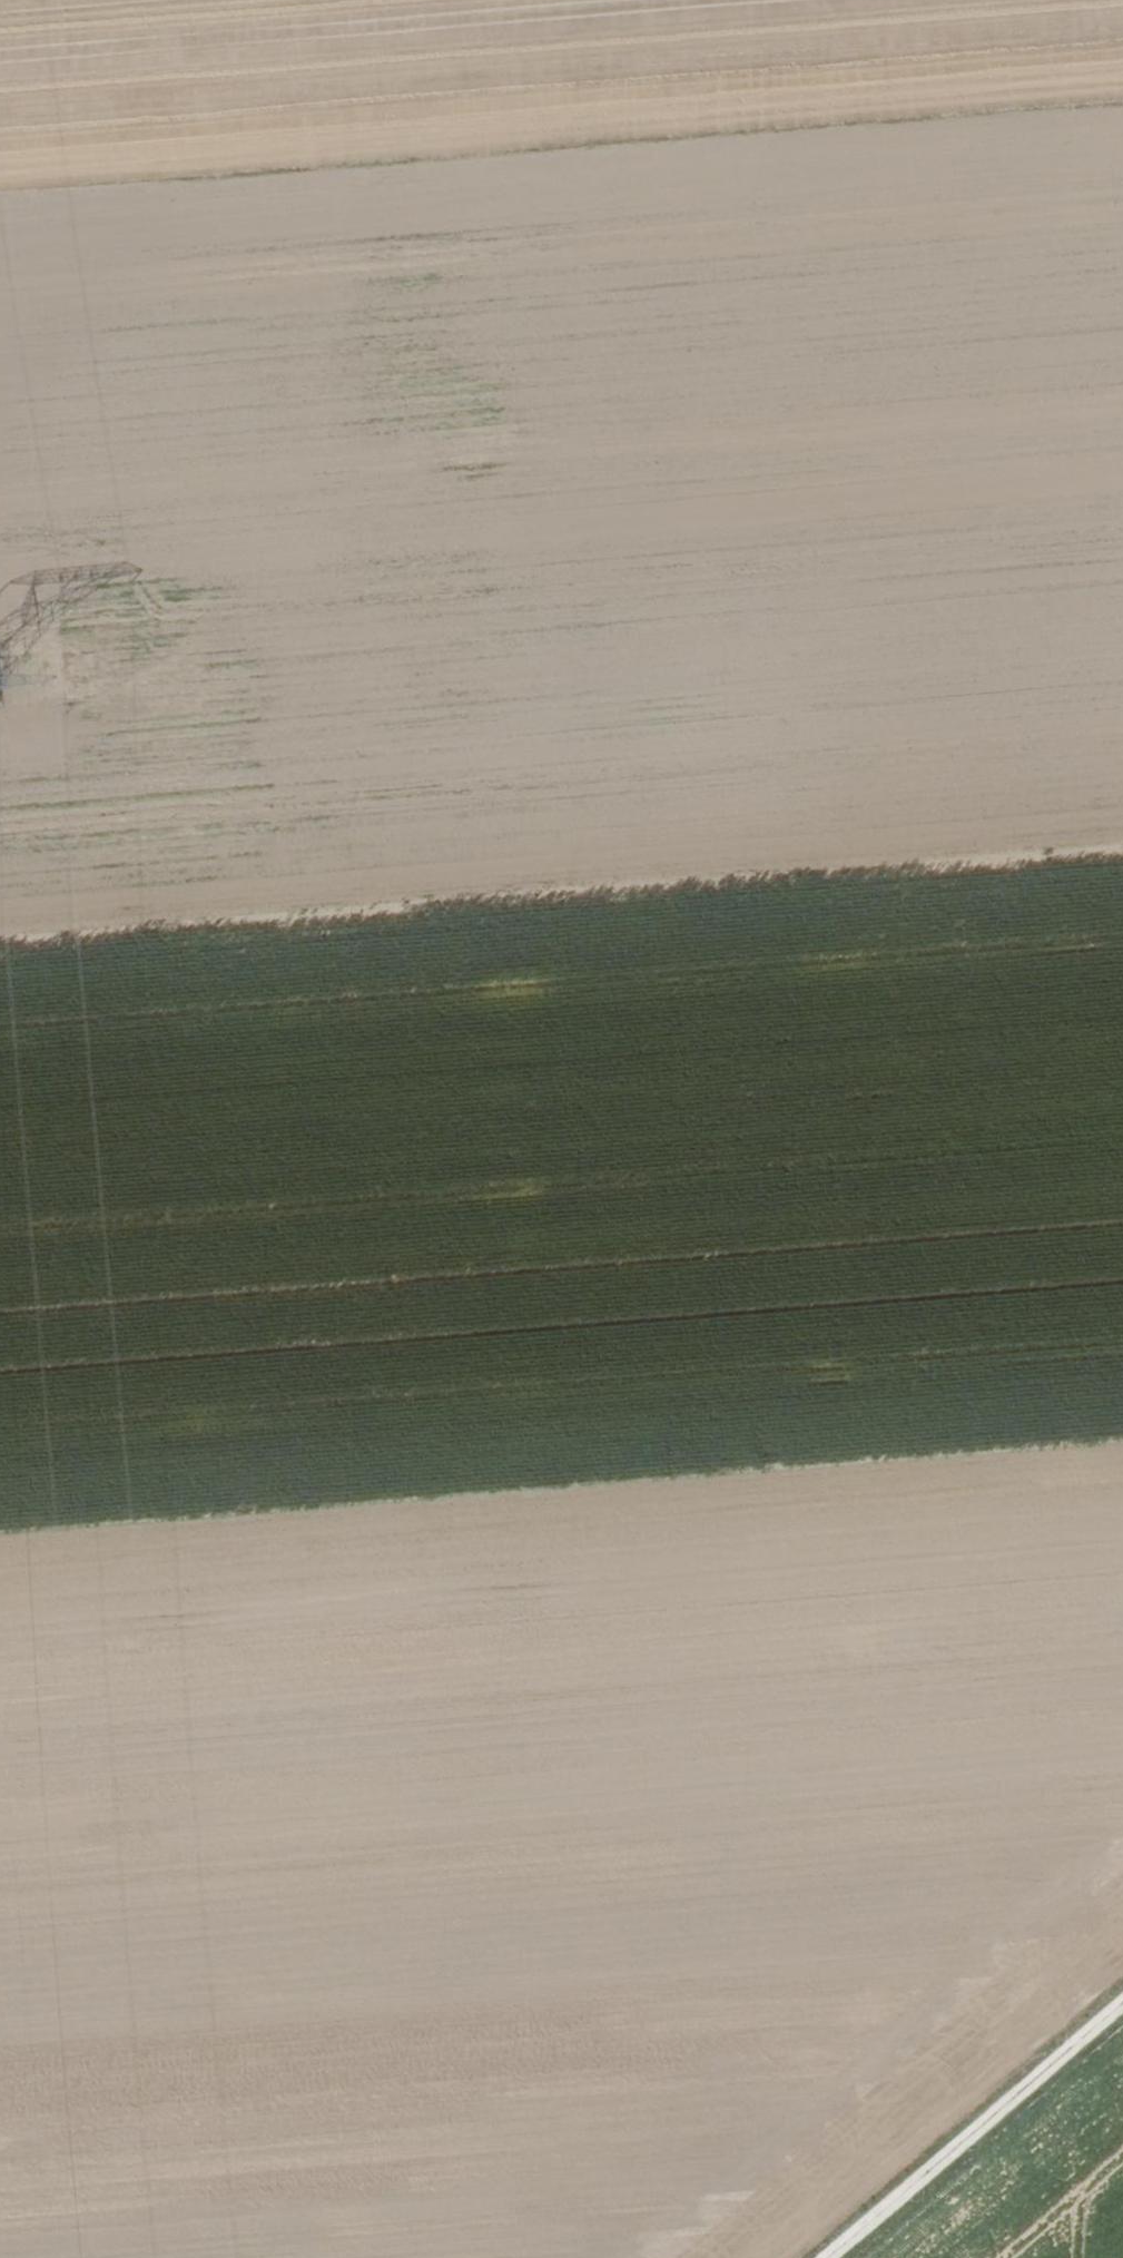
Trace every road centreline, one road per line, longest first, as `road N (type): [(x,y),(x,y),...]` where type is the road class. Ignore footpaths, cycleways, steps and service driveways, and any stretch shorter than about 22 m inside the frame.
road 1 (unclassified): [(1122,2001),(835,2257)]

